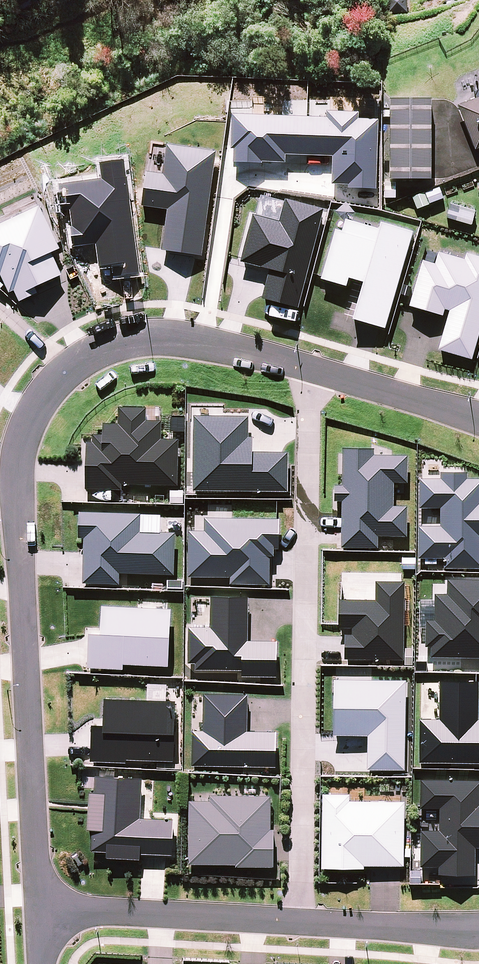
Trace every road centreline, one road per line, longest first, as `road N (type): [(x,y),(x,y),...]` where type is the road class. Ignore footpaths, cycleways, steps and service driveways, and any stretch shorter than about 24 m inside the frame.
road 1 (residential): [(43,915),(19,479),(33,424),(75,374),(135,346),(225,348),(312,370)]
road 2 (residential): [(312,370),(300,924)]
road 3 (residential): [(300,924),(43,915)]
road 4 (residential): [(478,929),(300,924)]
road 5 (residential): [(312,370),(478,417)]

